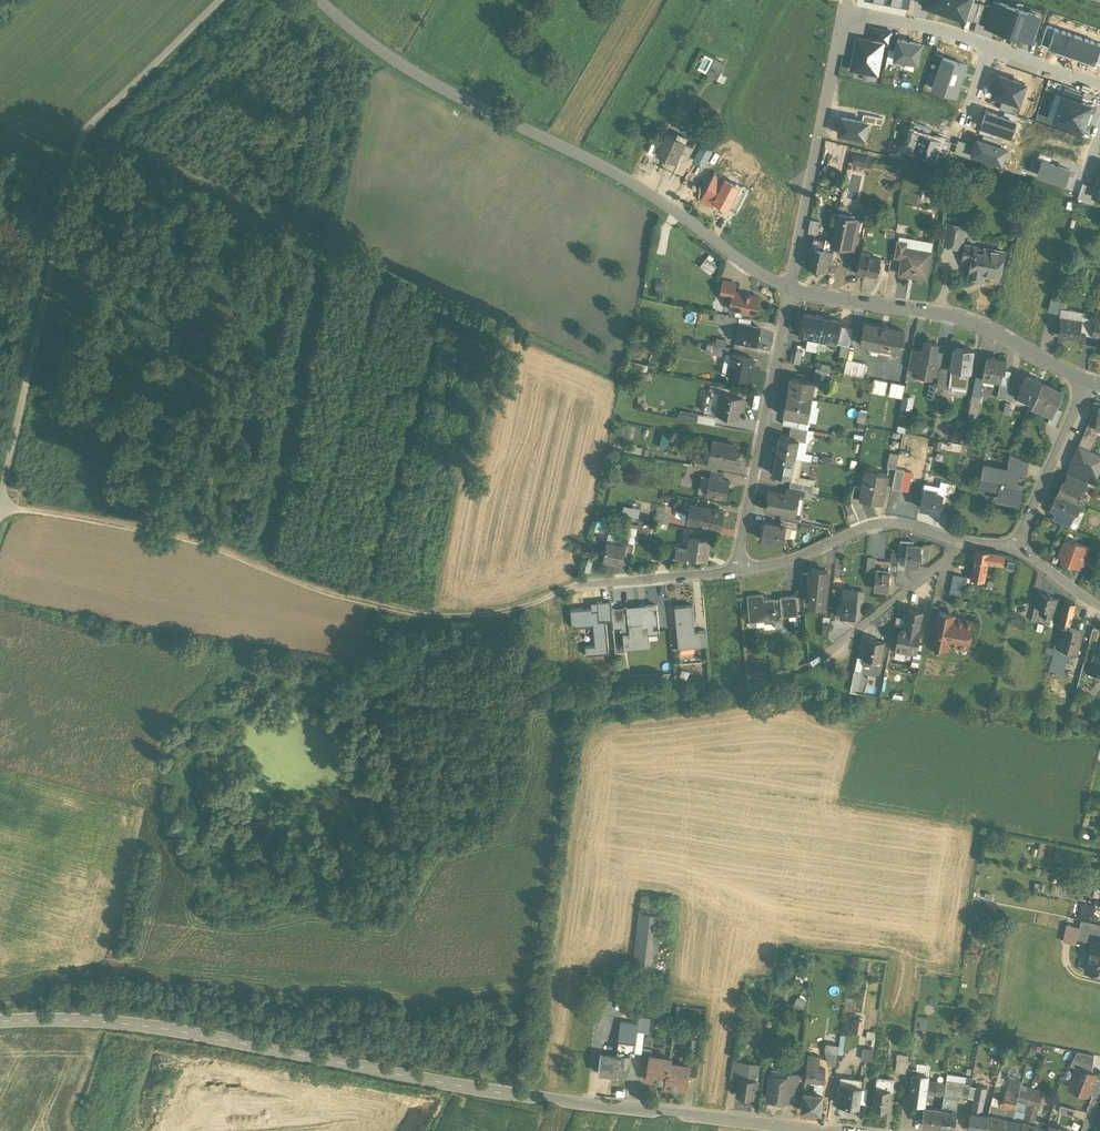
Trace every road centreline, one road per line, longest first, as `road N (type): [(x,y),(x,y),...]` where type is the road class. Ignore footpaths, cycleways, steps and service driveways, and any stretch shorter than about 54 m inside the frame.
road 1 (track): [(0,513),(201,550),(380,613),(478,618),(585,585)]
road 2 (track): [(0,519),(74,170),(91,139),(235,0)]
road 3 (unclassified): [(572,1103),(171,1029),(0,1023)]
road 4 (residential): [(791,289),(845,11),(944,30),(987,48)]
road 5 (unclassified): [(324,0),(413,71),(636,186)]
road 6 (residential): [(1088,381),(977,323),(791,289)]
road 7 (residential): [(736,572),(791,289)]
road 8 (residential): [(812,1130),(572,1103)]
road 9 (residential): [(736,572),(793,561),(880,525),(966,545)]
road 10 (residential): [(791,289),(636,186)]
road 11 (residential): [(1015,551),(1088,381)]
road 12 (residential): [(966,545),(827,656)]
road 13 (residential): [(585,585),(736,572)]

